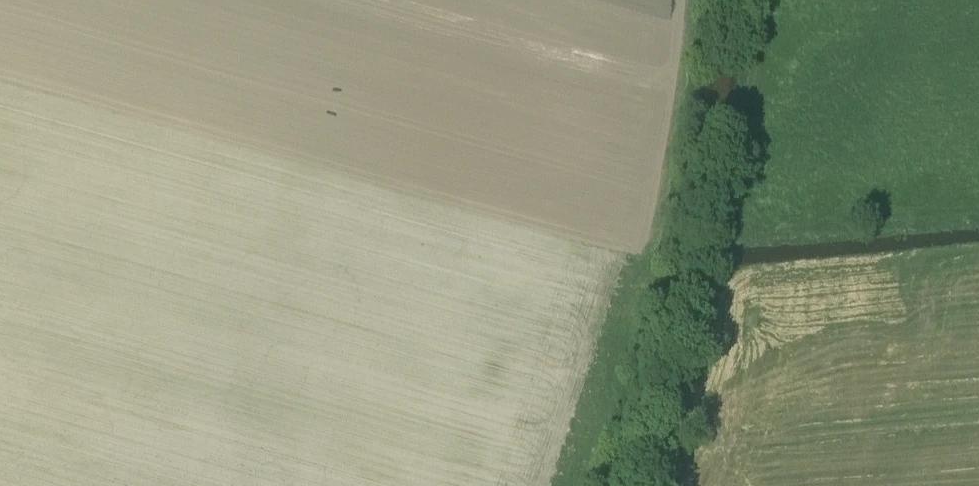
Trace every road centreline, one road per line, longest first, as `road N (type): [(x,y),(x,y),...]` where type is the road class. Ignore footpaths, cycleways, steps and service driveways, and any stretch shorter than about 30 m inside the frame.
road 1 (track): [(652,485),(737,200)]

